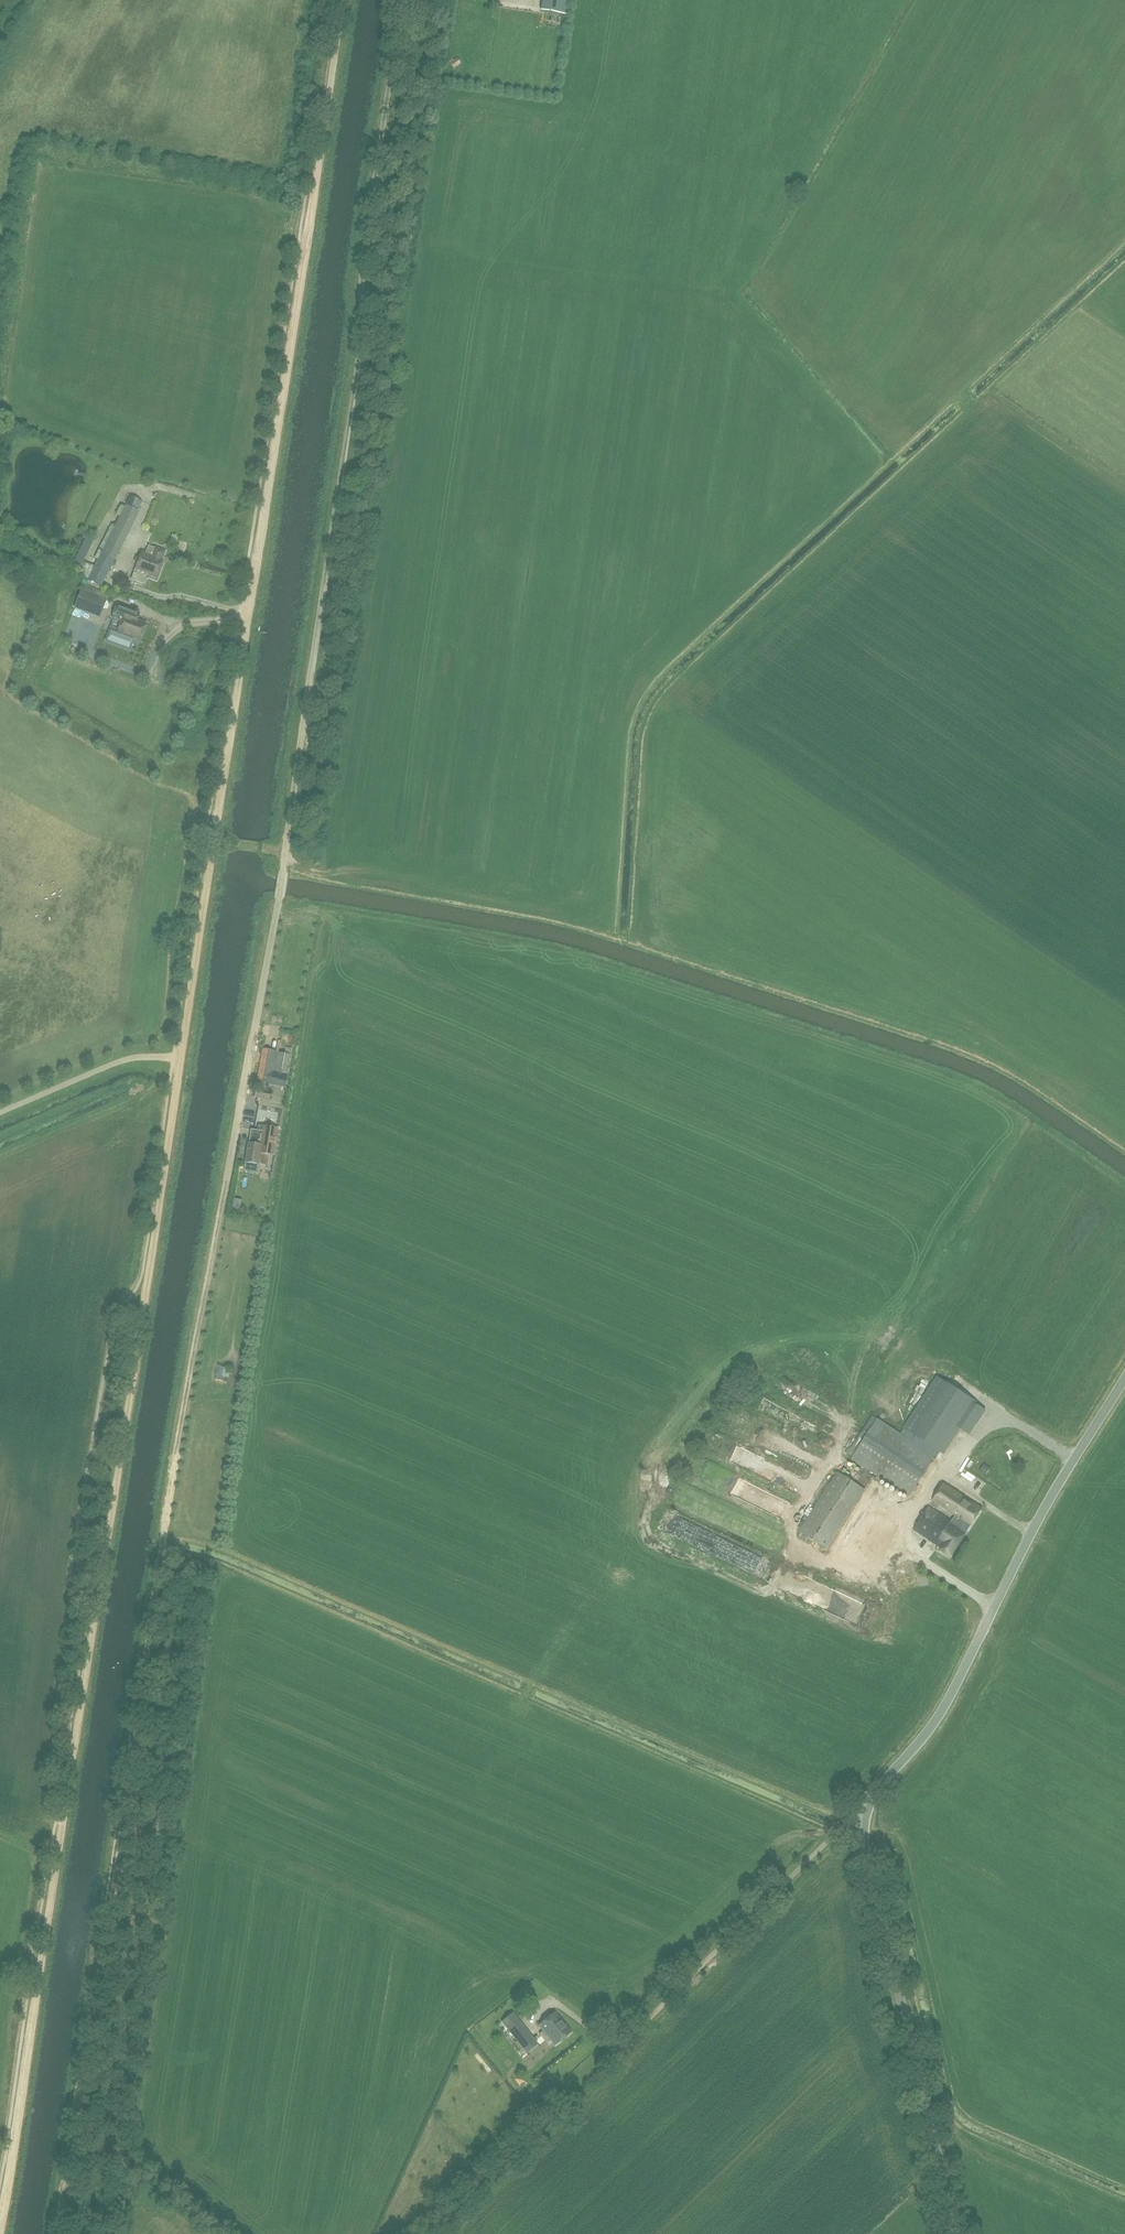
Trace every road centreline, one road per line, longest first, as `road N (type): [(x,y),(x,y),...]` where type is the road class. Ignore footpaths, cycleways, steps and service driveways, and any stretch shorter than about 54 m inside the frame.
road 1 (track): [(327,140),(72,1757)]
road 2 (track): [(51,2233),(156,1553),(278,903)]
road 3 (unclassified): [(858,1817),(946,1703),(1047,1502),(1124,1379)]
road 4 (unclassified): [(956,2233),(858,1817)]
road 5 (track): [(64,1815),(0,2229)]
road 6 (unclassified): [(613,2047),(858,1817)]
road 7 (unclassified): [(327,140),(348,0)]

